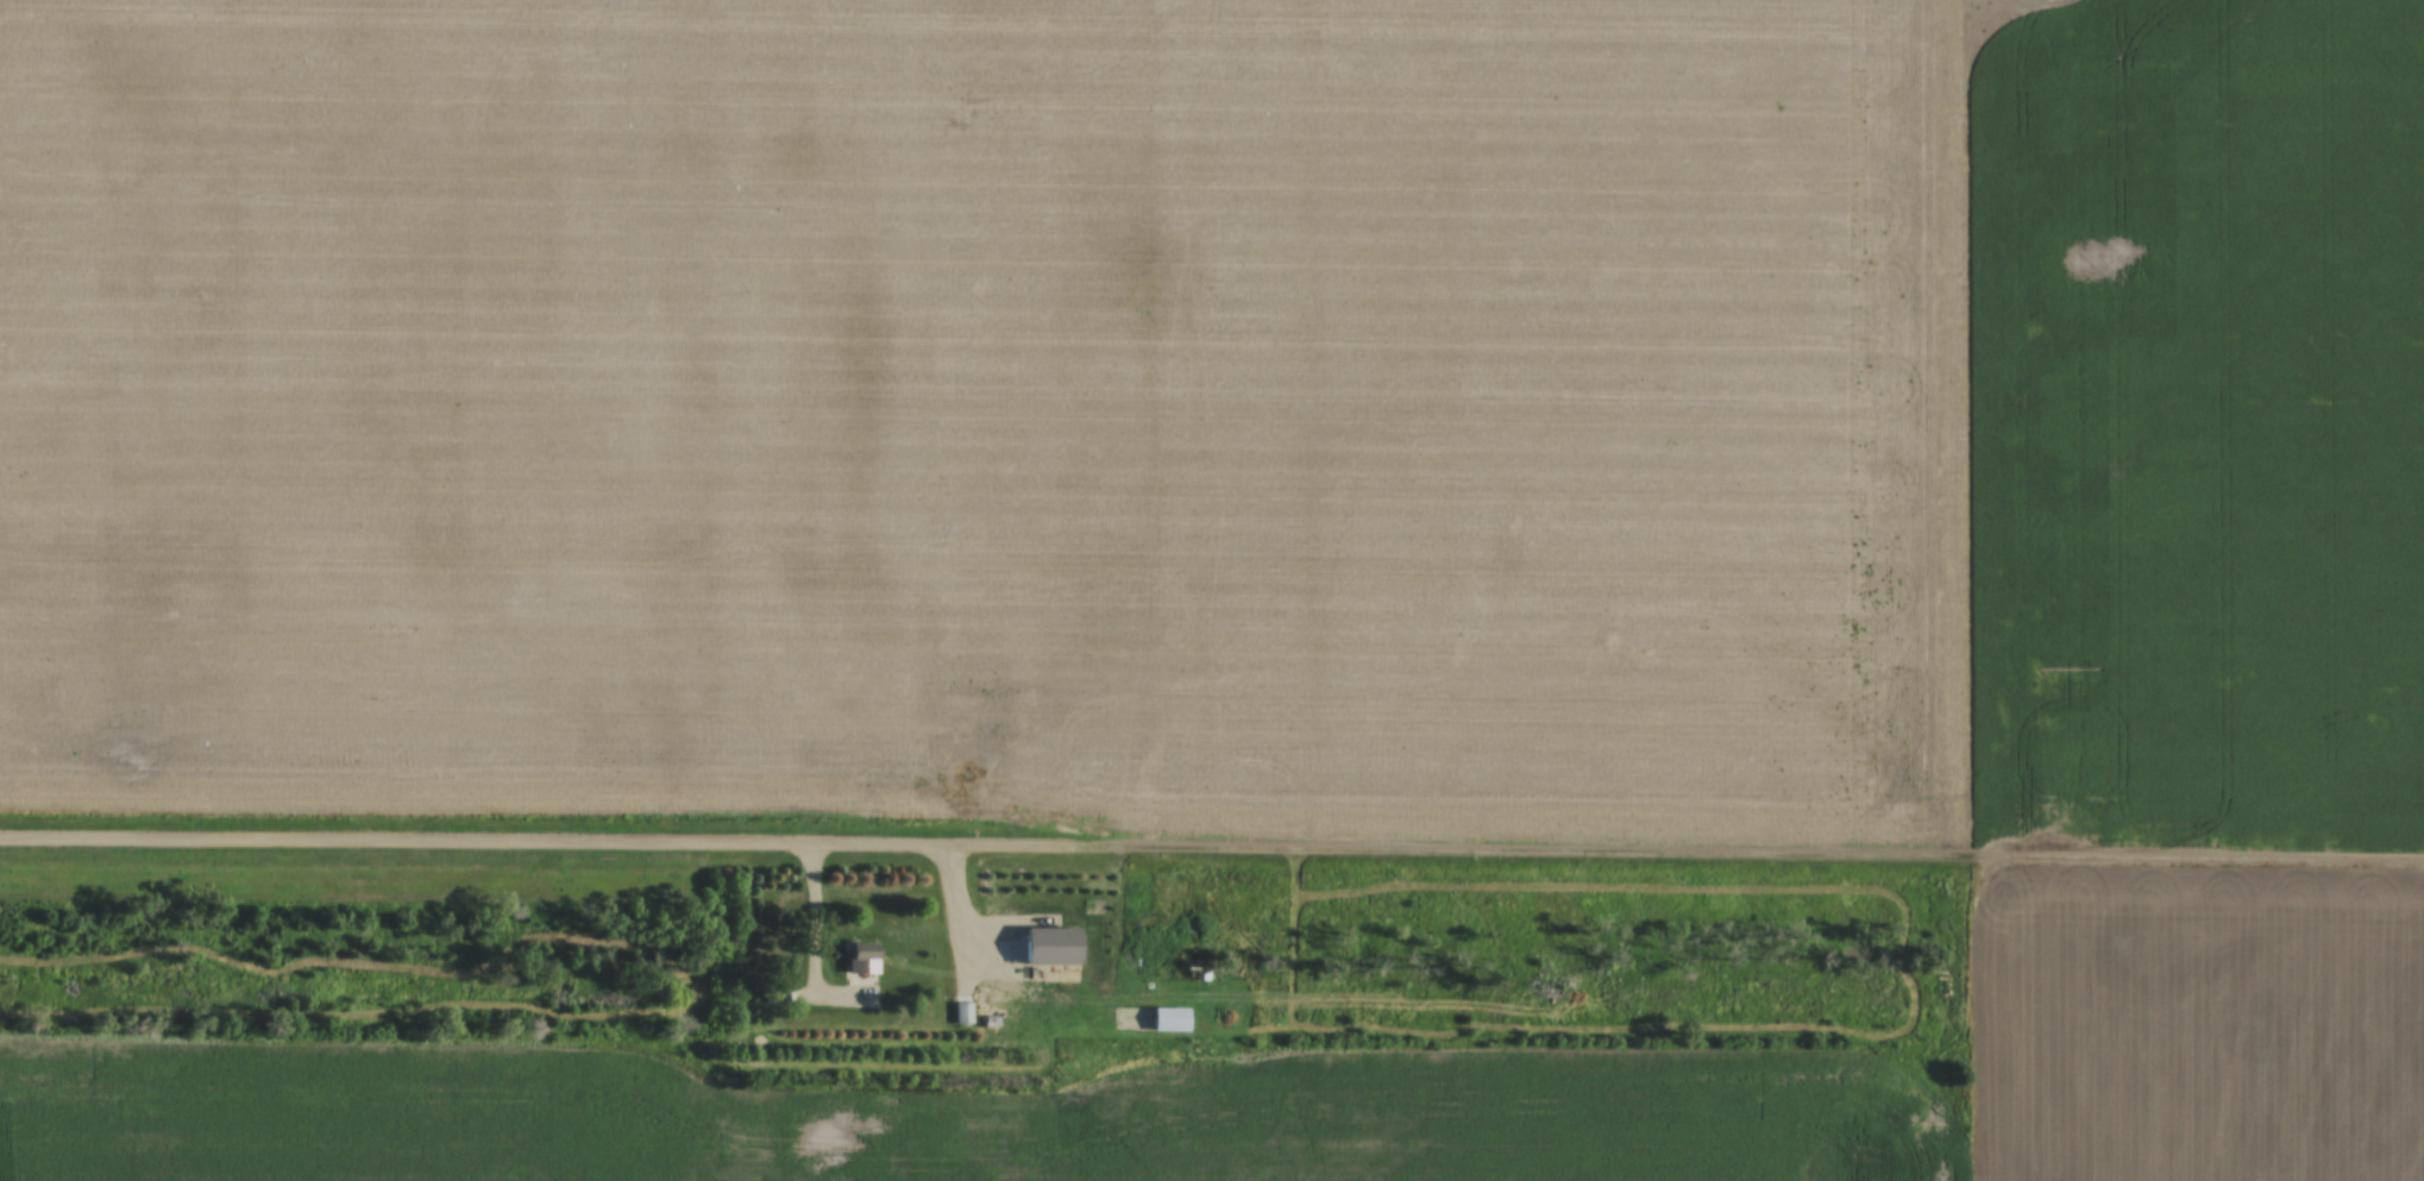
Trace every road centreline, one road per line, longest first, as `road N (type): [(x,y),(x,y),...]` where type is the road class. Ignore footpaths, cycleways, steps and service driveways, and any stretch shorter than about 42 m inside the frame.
road 1 (residential): [(2423,844),(0,823)]

